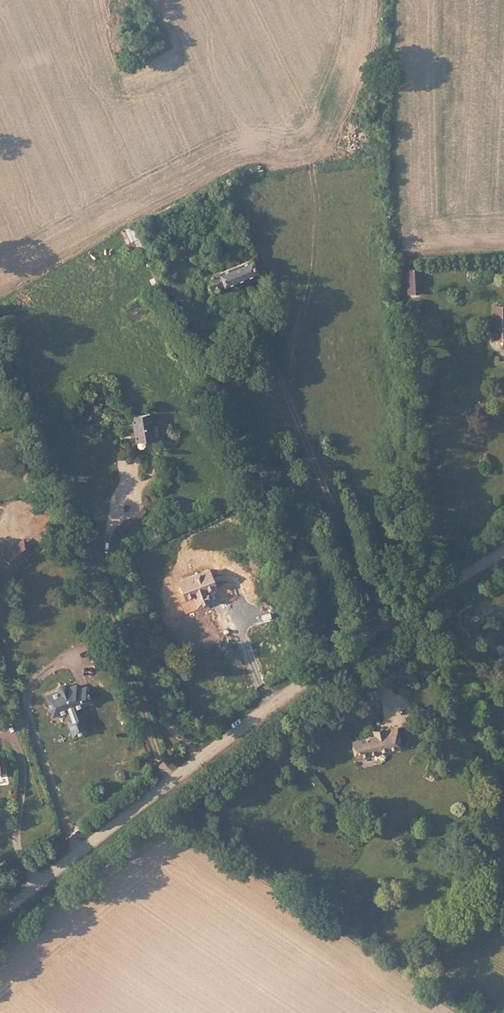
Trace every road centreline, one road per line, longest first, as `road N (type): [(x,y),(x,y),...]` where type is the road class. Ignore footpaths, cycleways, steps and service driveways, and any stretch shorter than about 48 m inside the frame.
road 1 (tertiary): [(0,912),(351,649),(503,552)]

